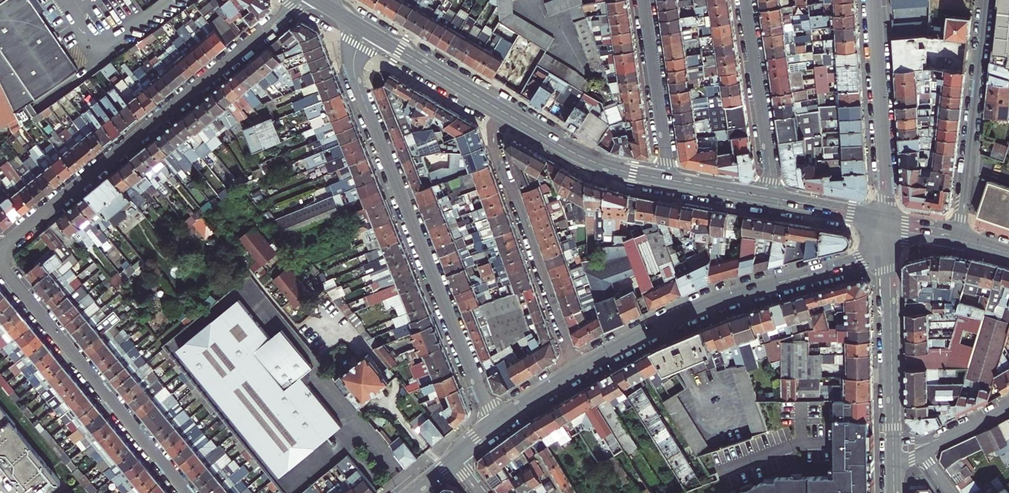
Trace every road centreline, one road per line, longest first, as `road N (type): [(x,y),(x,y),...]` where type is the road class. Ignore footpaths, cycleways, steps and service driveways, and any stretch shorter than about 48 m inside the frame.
road 1 (residential): [(493,425),(356,81),(354,55),(366,30)]
road 2 (residential): [(0,248),(302,0)]
road 3 (primary): [(576,370),(711,302),(890,253)]
road 4 (residential): [(0,266),(187,492)]
road 5 (residential): [(503,112),(496,147),(576,370)]
road 6 (residential): [(960,238),(986,0)]
road 7 (residential): [(874,0),(889,222)]
road 8 (residential): [(773,198),(746,0)]
road 9 (primary): [(893,450),(890,253)]
road 10 (primary): [(670,180),(592,162),(503,112)]
road 11 (residential): [(643,0),(670,180)]
road 12 (primary): [(503,112),(366,30)]

